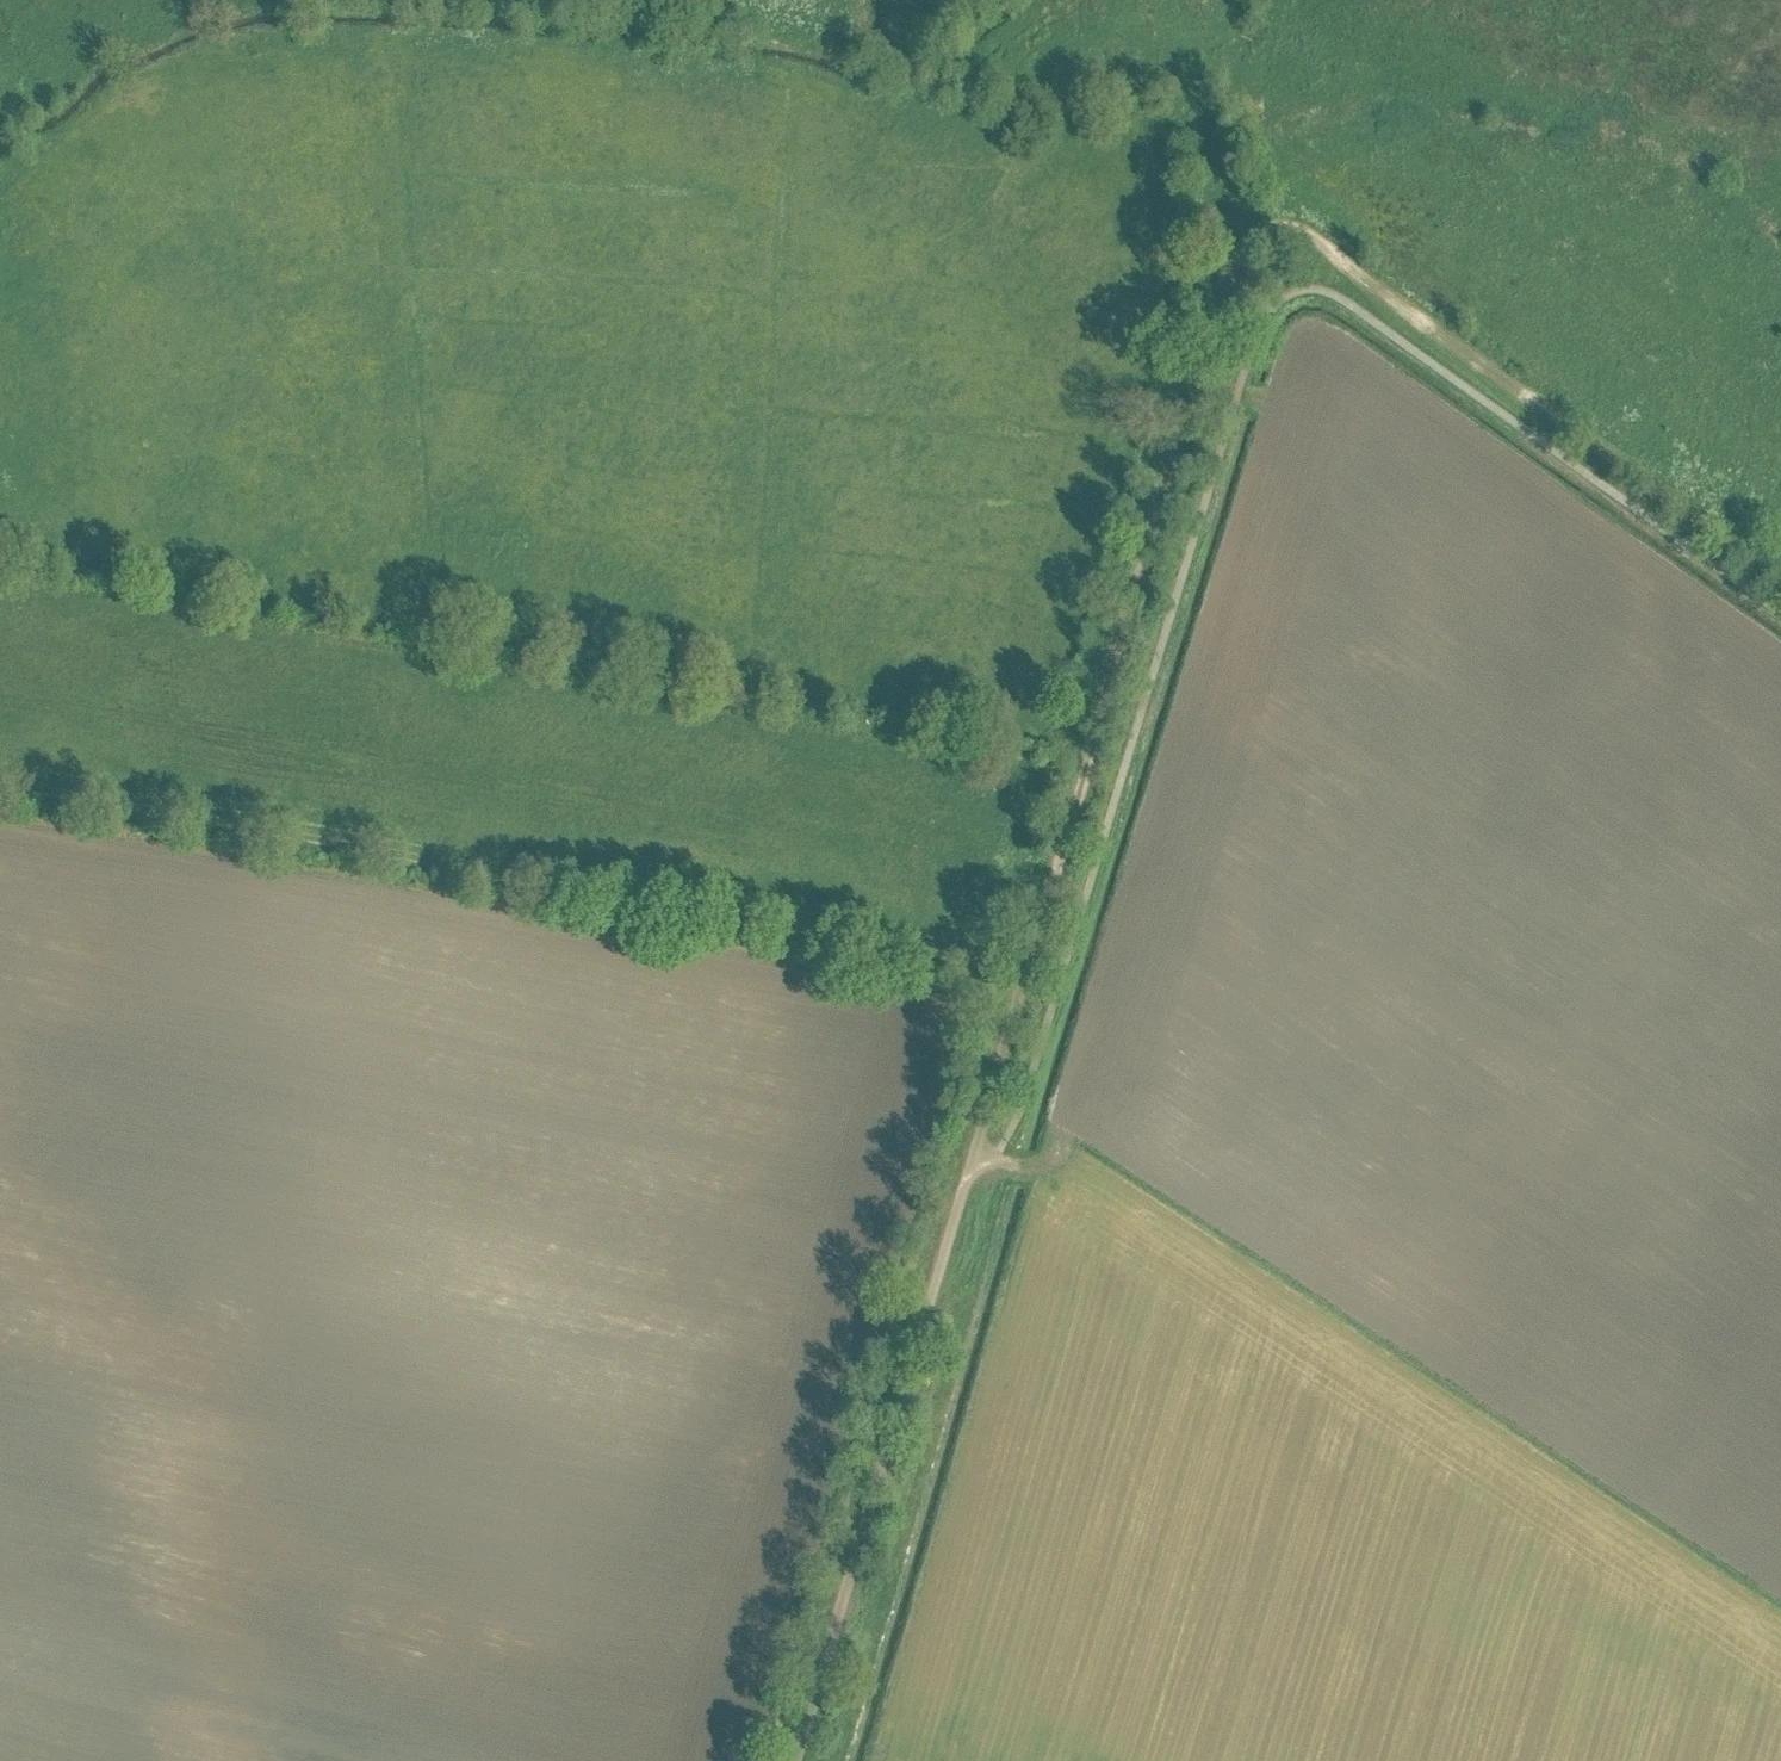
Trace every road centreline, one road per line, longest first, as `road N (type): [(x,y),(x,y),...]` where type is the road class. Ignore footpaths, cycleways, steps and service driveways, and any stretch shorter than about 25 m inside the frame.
road 1 (track): [(1023,972),(1234,257),(1261,232),(1304,234),(1780,582)]
road 2 (unclassified): [(797,1760),(974,1158)]
road 3 (track): [(974,1158),(1023,972)]

